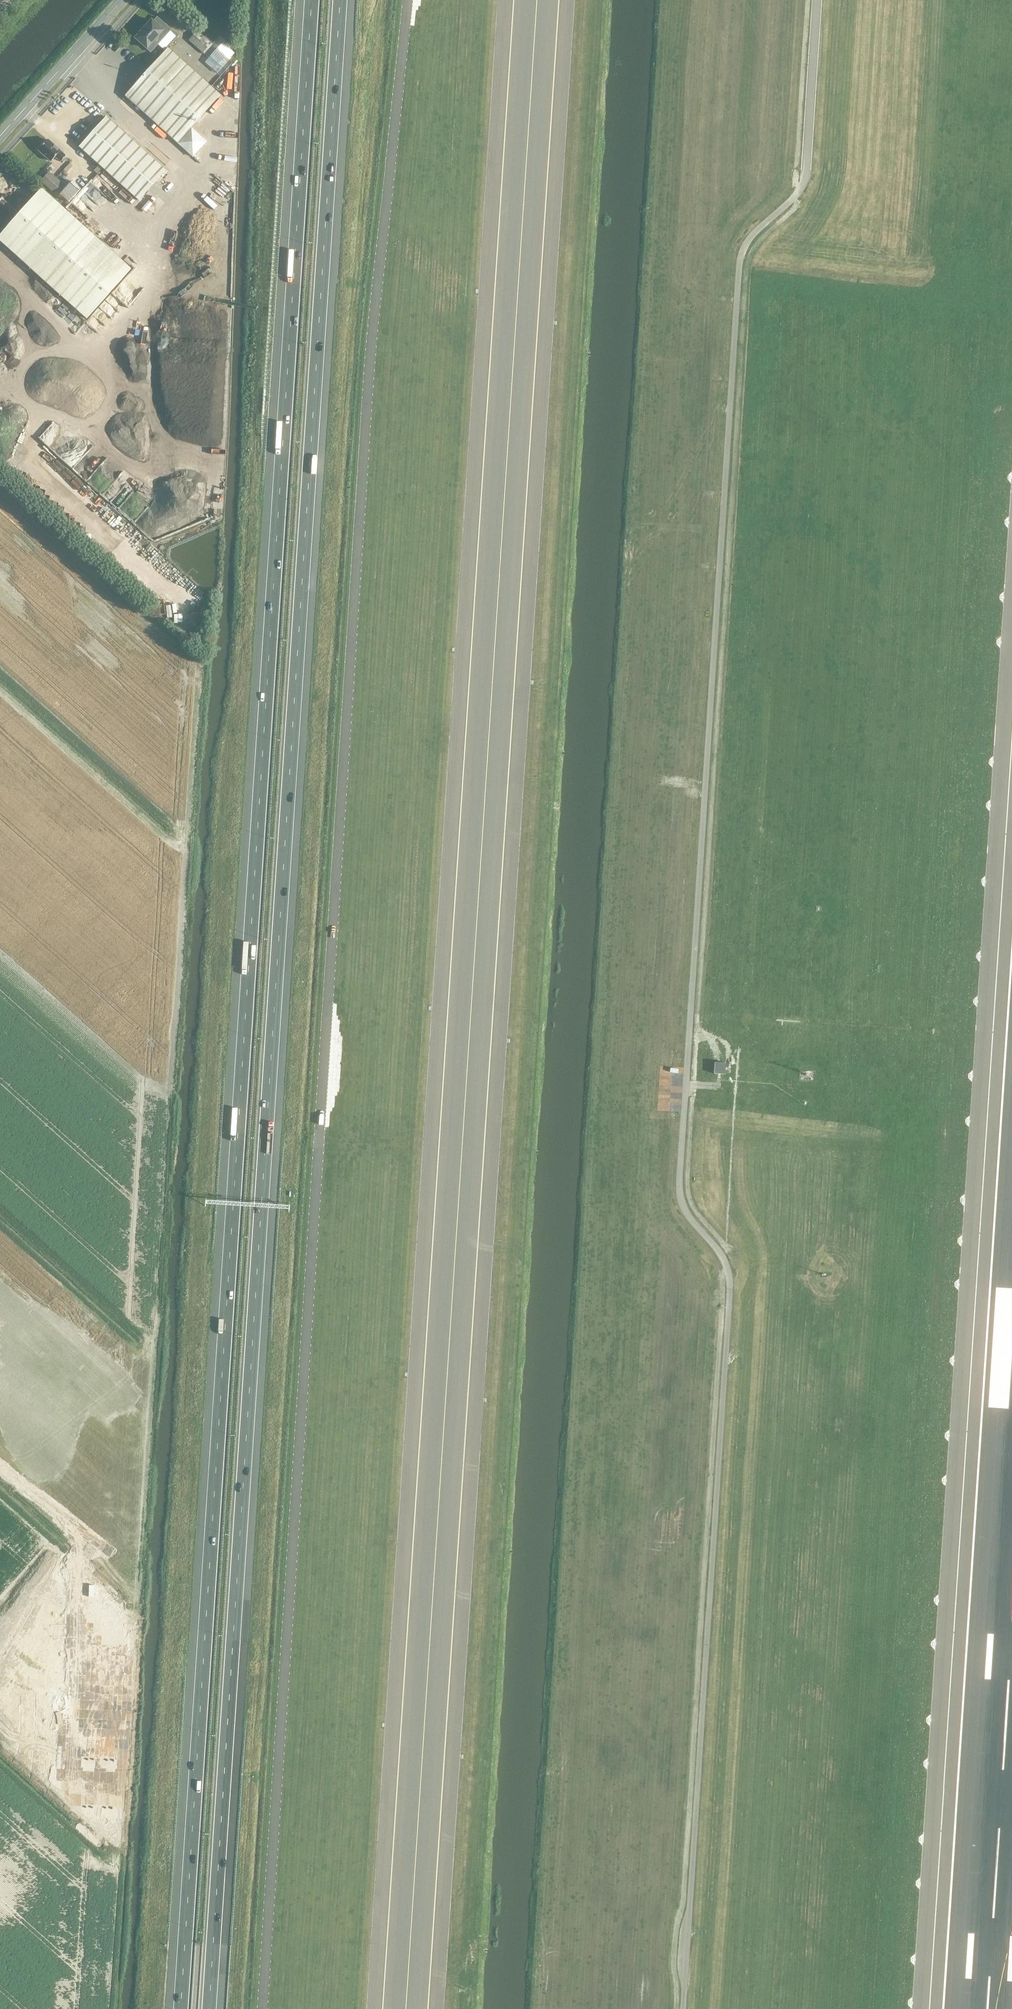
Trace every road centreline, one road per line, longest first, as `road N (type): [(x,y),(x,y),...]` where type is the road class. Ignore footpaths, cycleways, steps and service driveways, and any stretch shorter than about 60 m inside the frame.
road 1 (motorway): [(312,0),(181,2008)]
road 2 (motorway): [(210,2008),(340,0)]
road 3 (secondary): [(0,138),(124,0)]

